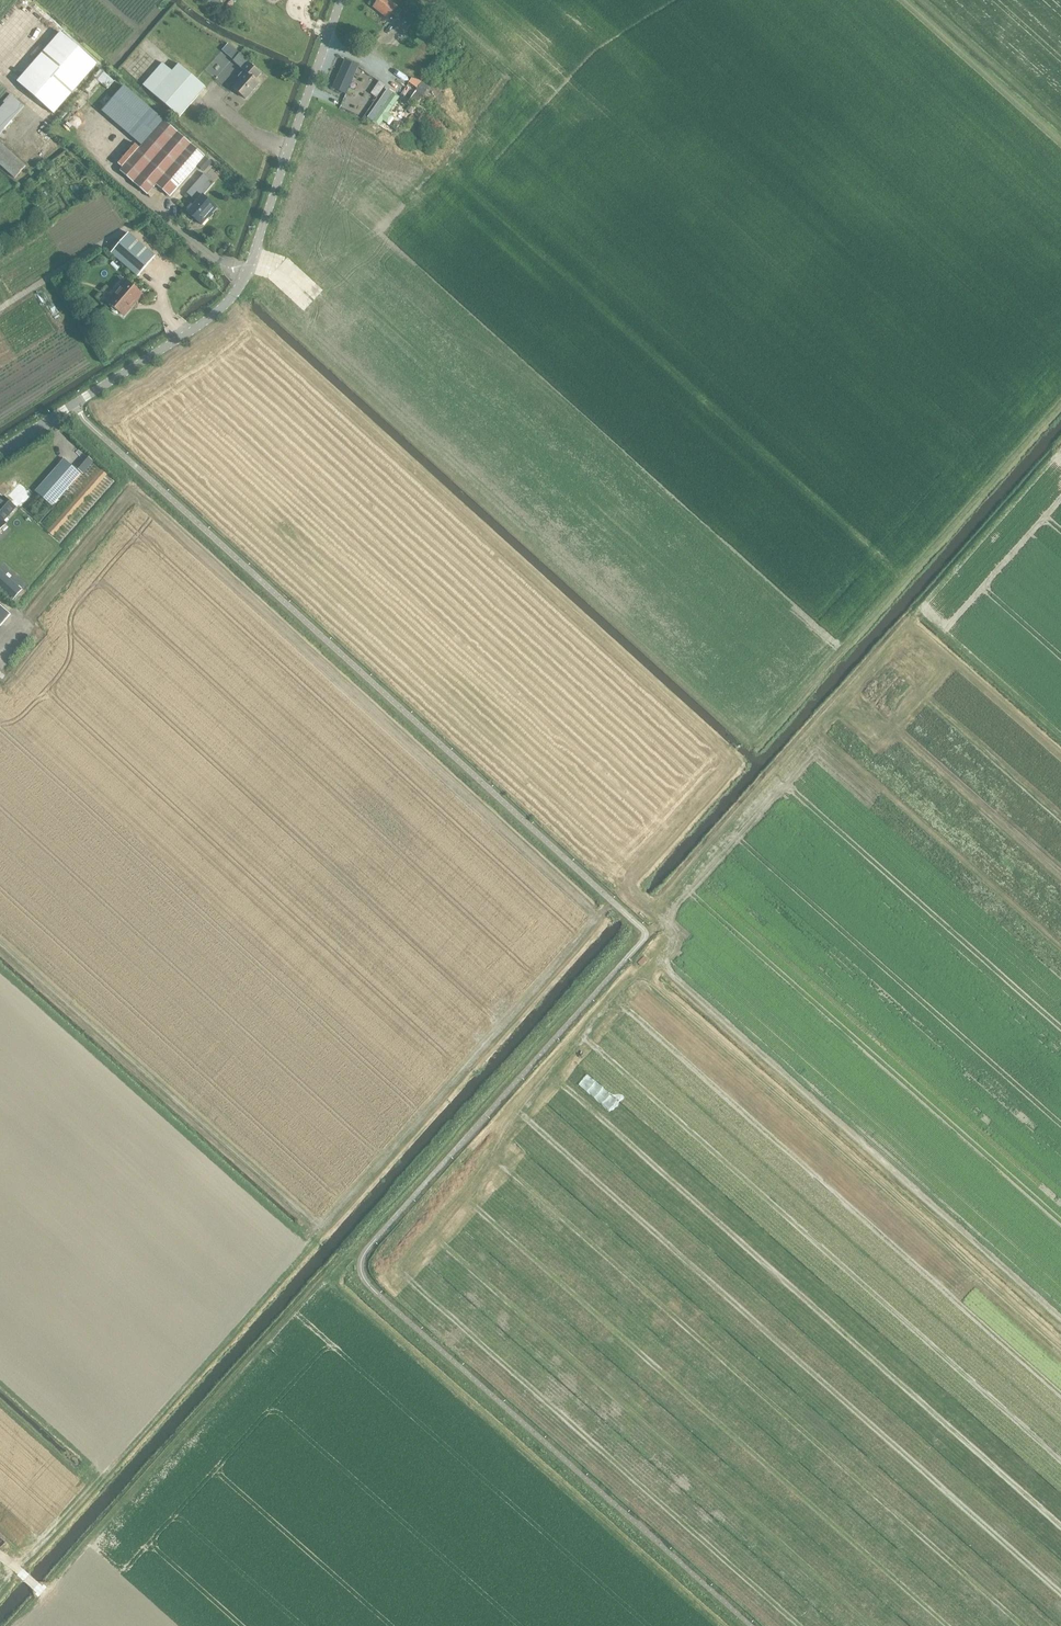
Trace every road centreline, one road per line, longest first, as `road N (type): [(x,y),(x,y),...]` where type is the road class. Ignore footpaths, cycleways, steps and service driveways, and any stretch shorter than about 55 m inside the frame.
road 1 (unclassified): [(76,404),(234,294),(341,0)]
road 2 (track): [(43,1592),(327,1274),(367,1247)]
road 3 (track): [(469,1067),(613,902)]

